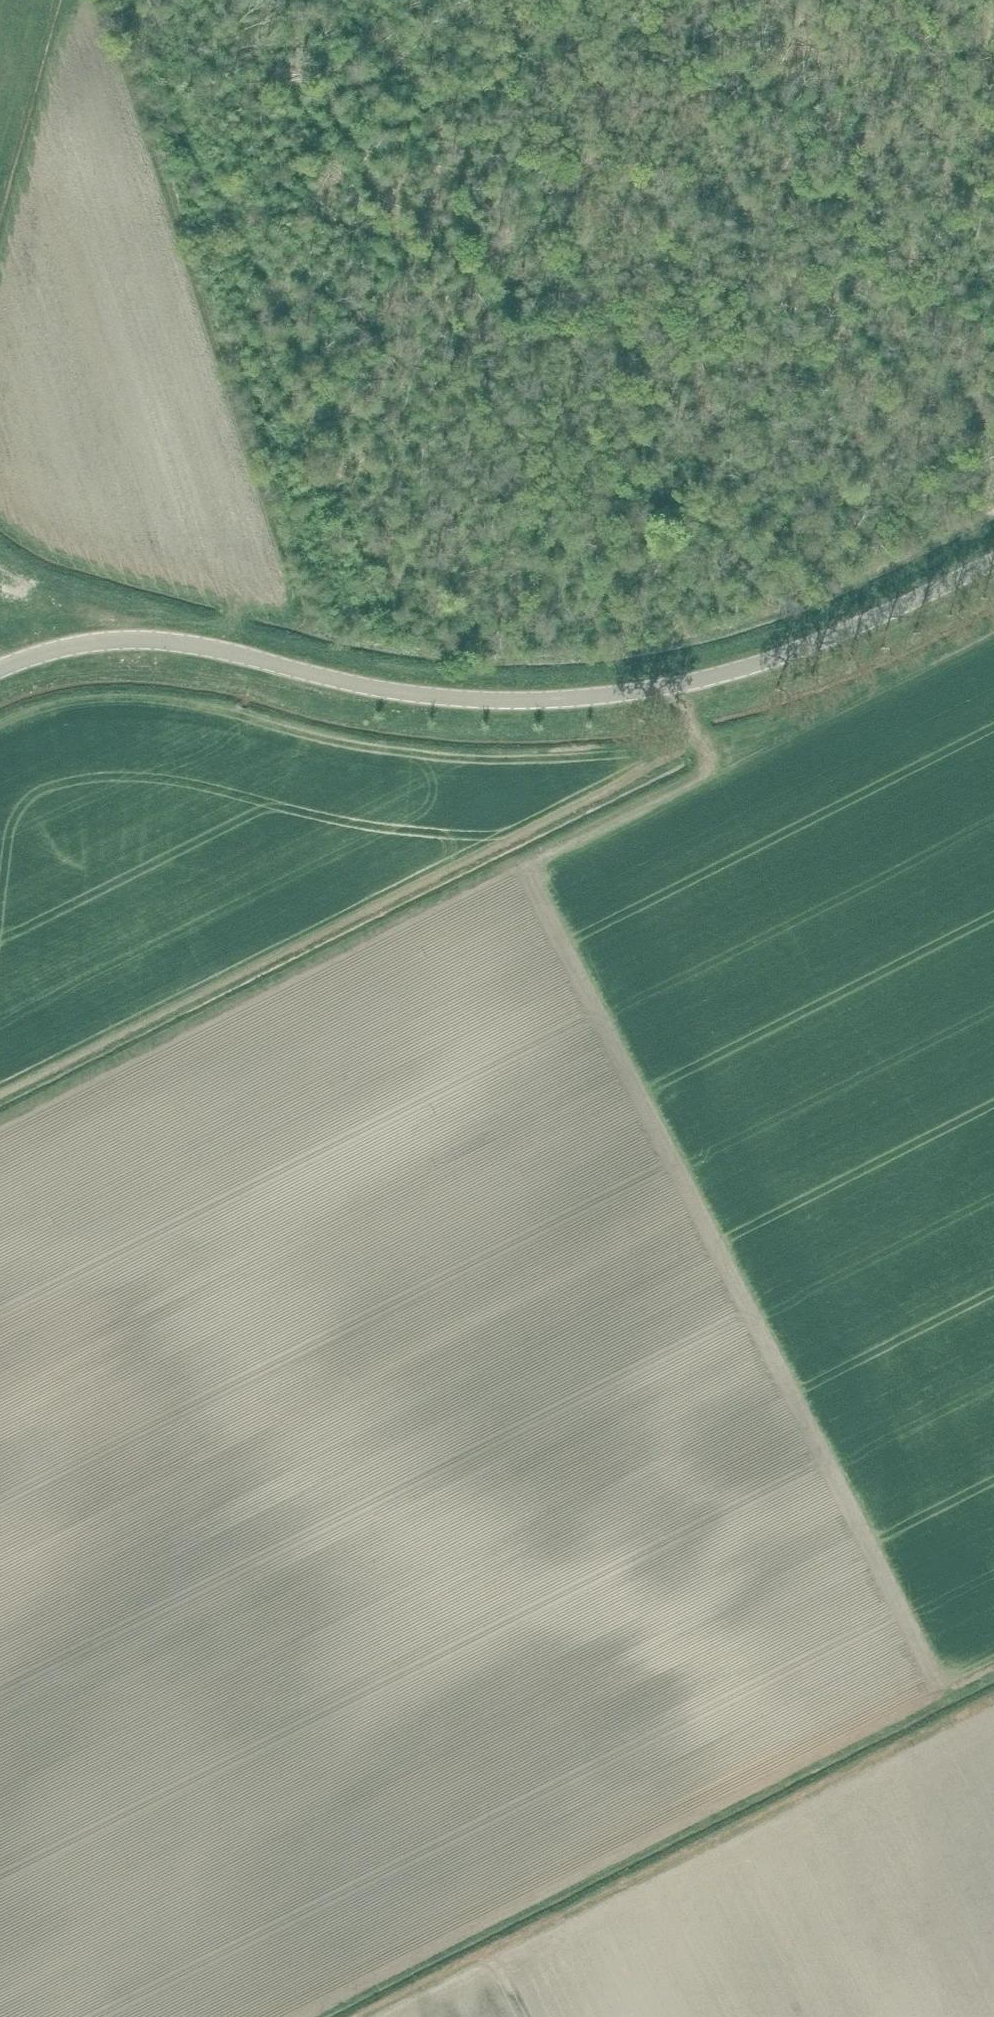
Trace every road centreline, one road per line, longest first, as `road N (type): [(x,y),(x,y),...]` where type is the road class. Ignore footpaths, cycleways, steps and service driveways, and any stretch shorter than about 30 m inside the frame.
road 1 (unclassified): [(0,669),(69,645),(131,639),(201,646),(414,694),(597,696),(674,685),(811,646),(993,561)]
road 2 (track): [(640,1881),(993,1703)]
road 3 (track): [(539,860),(698,778),(707,763),(674,685)]

